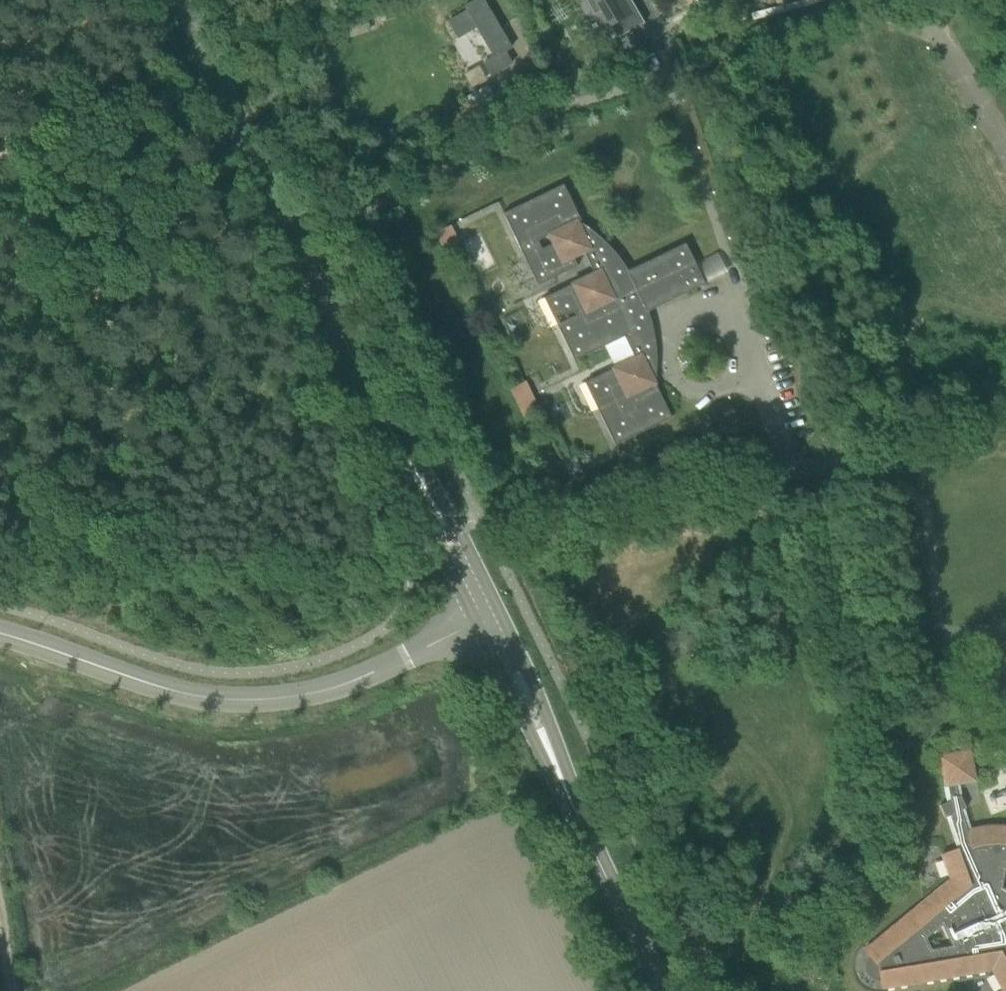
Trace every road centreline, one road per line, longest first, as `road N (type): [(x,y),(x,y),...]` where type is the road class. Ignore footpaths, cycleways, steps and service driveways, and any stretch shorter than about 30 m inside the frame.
road 1 (unclassified): [(478,624),(311,695),(250,701),(168,691),(0,632)]
road 2 (residential): [(299,247),(503,129),(667,78)]
road 3 (tertiary): [(299,247),(180,0)]
road 4 (tertiary): [(660,990),(554,763)]
road 5 (tertiary): [(403,455),(299,247)]
road 6 (tertiary): [(499,614),(440,493),(403,455)]
road 7 (tertiary): [(403,455),(478,624)]
road 8 (tertiary): [(554,763),(535,687),(499,614)]
road 9 (tertiary): [(478,624),(554,763)]

